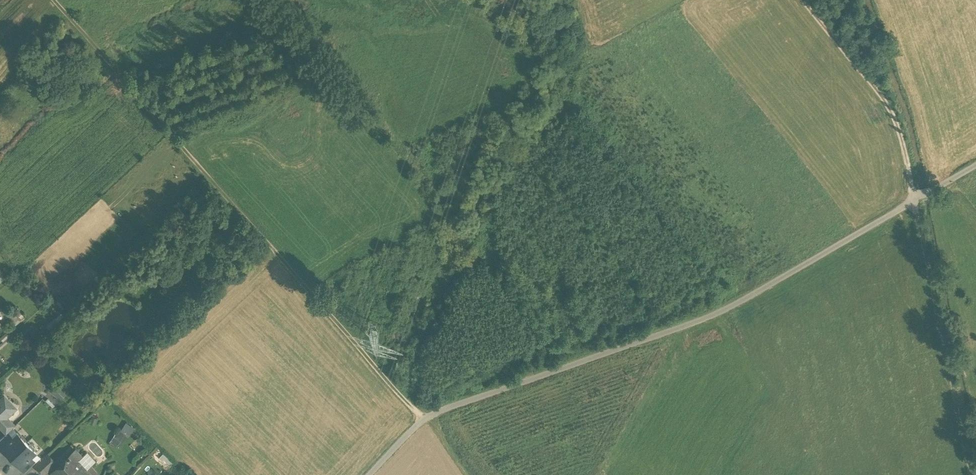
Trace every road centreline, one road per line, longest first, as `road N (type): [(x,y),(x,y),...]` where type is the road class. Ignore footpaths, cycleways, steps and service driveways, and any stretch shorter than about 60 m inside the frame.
road 1 (track): [(368,474),(429,416),(732,308),(975,165)]
road 2 (track): [(54,0),(468,474)]
road 3 (track): [(804,0),(899,130),(973,474)]
road 4 (track): [(593,359),(412,158),(289,0)]

